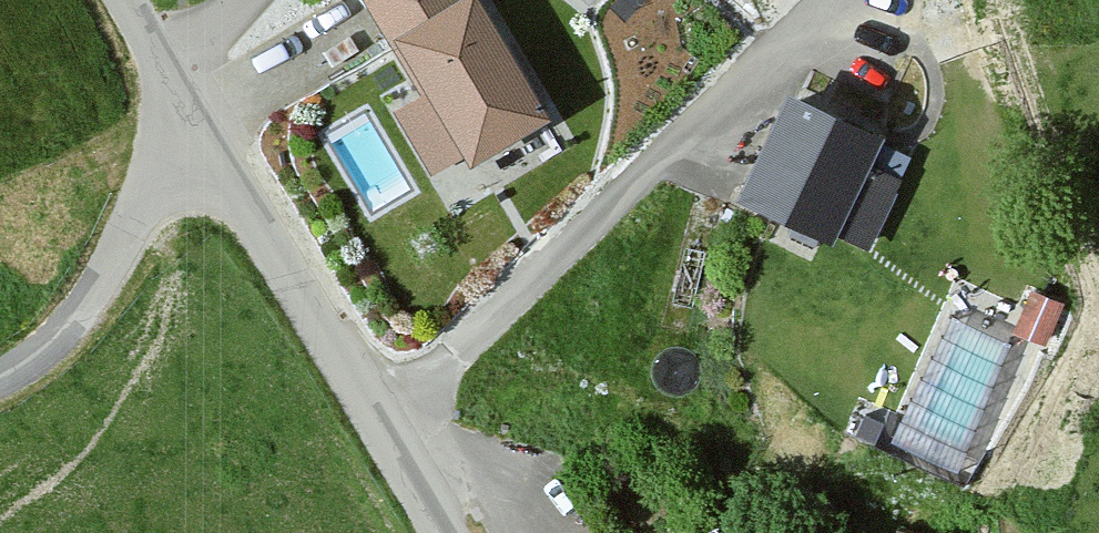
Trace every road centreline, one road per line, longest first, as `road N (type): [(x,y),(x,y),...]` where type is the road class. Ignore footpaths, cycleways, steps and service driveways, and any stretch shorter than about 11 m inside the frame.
road 1 (unclassified): [(192,142),(438,532)]
road 2 (unclassified): [(192,142),(85,316),(0,367)]
road 3 (unclassified): [(109,0),(192,142)]

